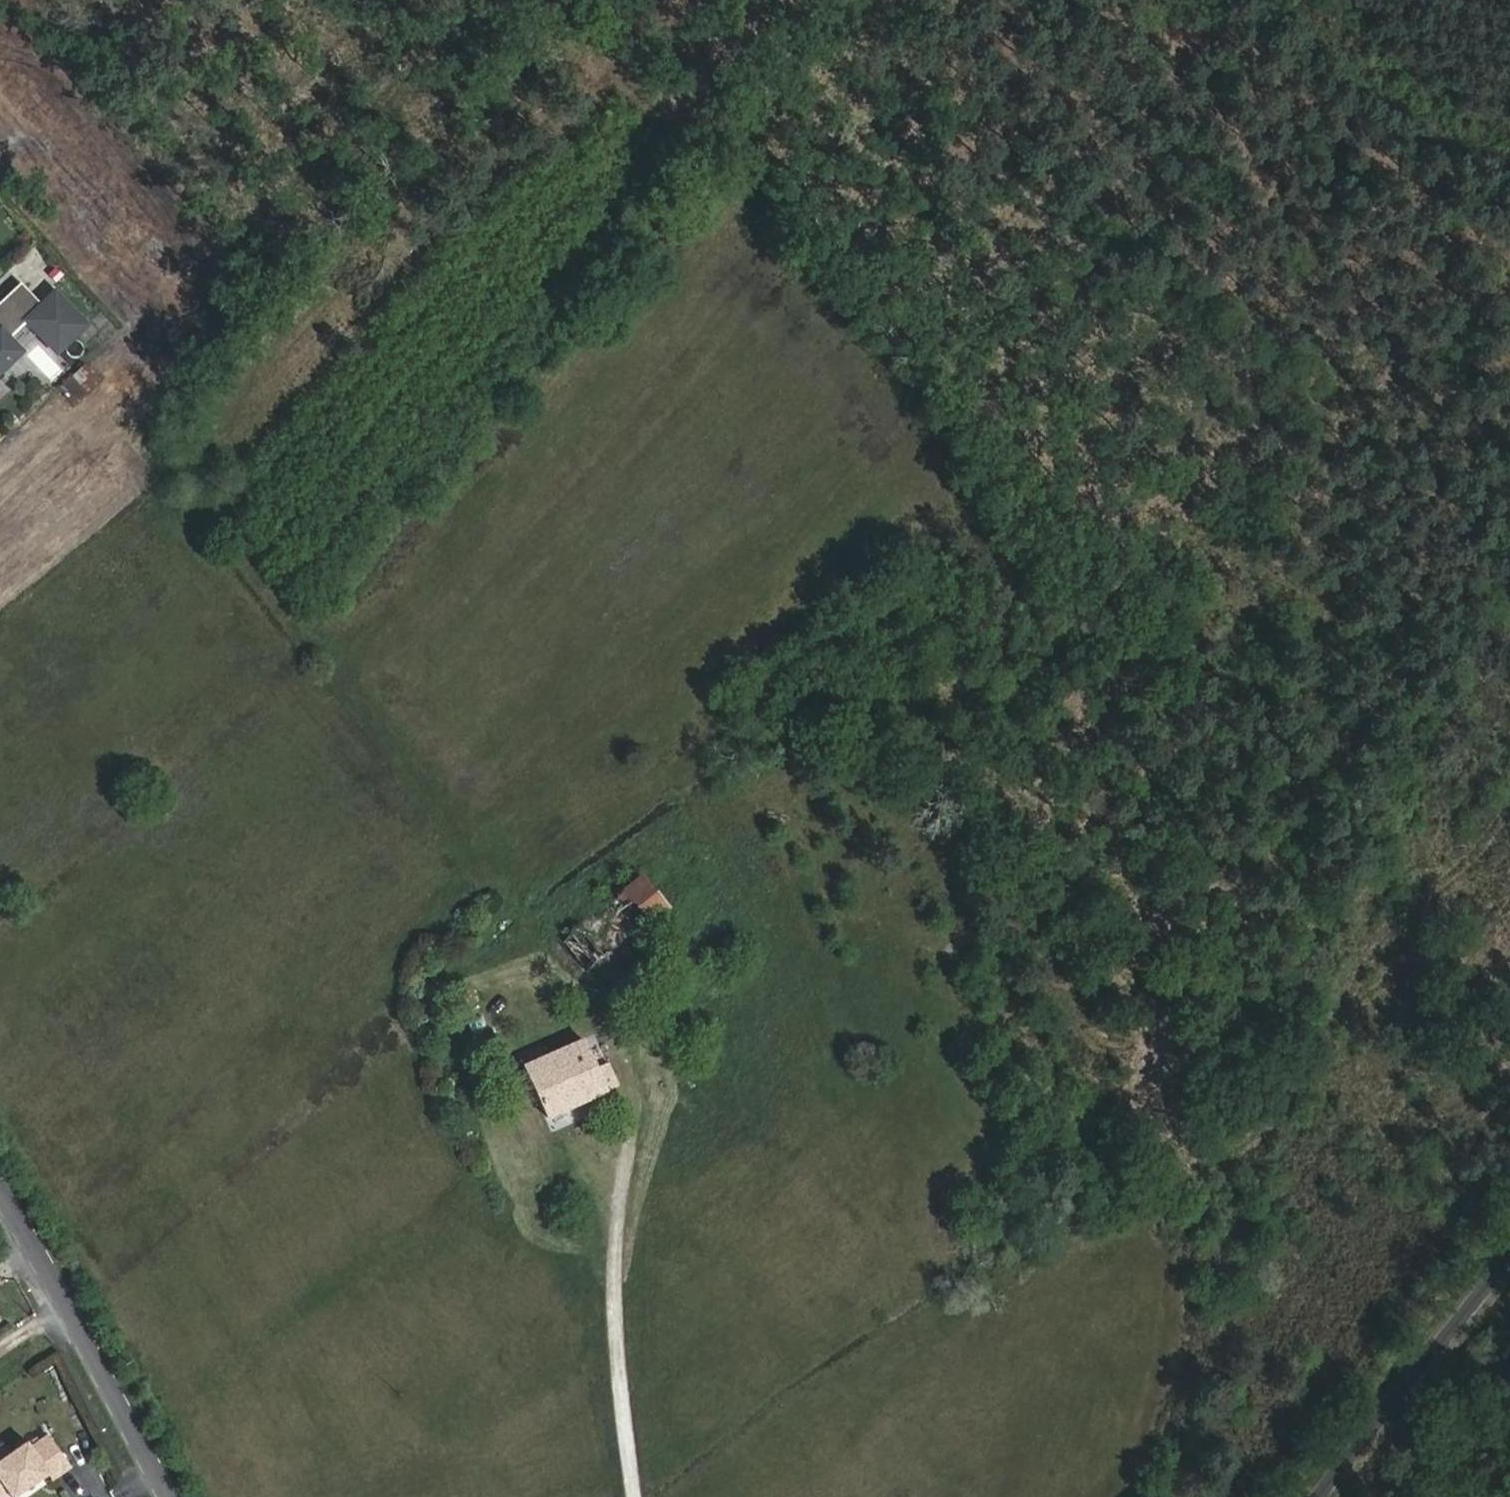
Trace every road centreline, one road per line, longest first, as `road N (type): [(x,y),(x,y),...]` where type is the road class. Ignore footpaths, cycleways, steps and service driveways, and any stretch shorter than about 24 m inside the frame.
road 1 (tertiary): [(172,1496),(0,1191)]
road 2 (residential): [(1331,1496),(1509,1269)]
road 3 (track): [(1300,0),(1379,73),(1509,164)]

